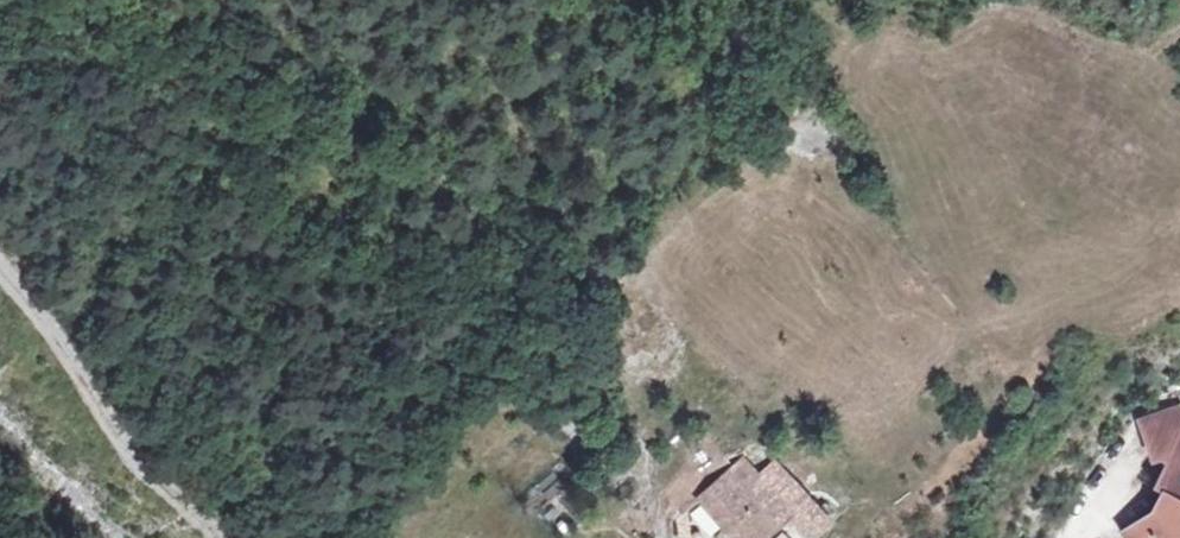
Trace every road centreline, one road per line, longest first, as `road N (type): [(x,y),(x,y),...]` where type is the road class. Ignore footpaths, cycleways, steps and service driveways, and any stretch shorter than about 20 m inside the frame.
road 1 (track): [(209,537),(157,480),(96,377),(0,264)]

